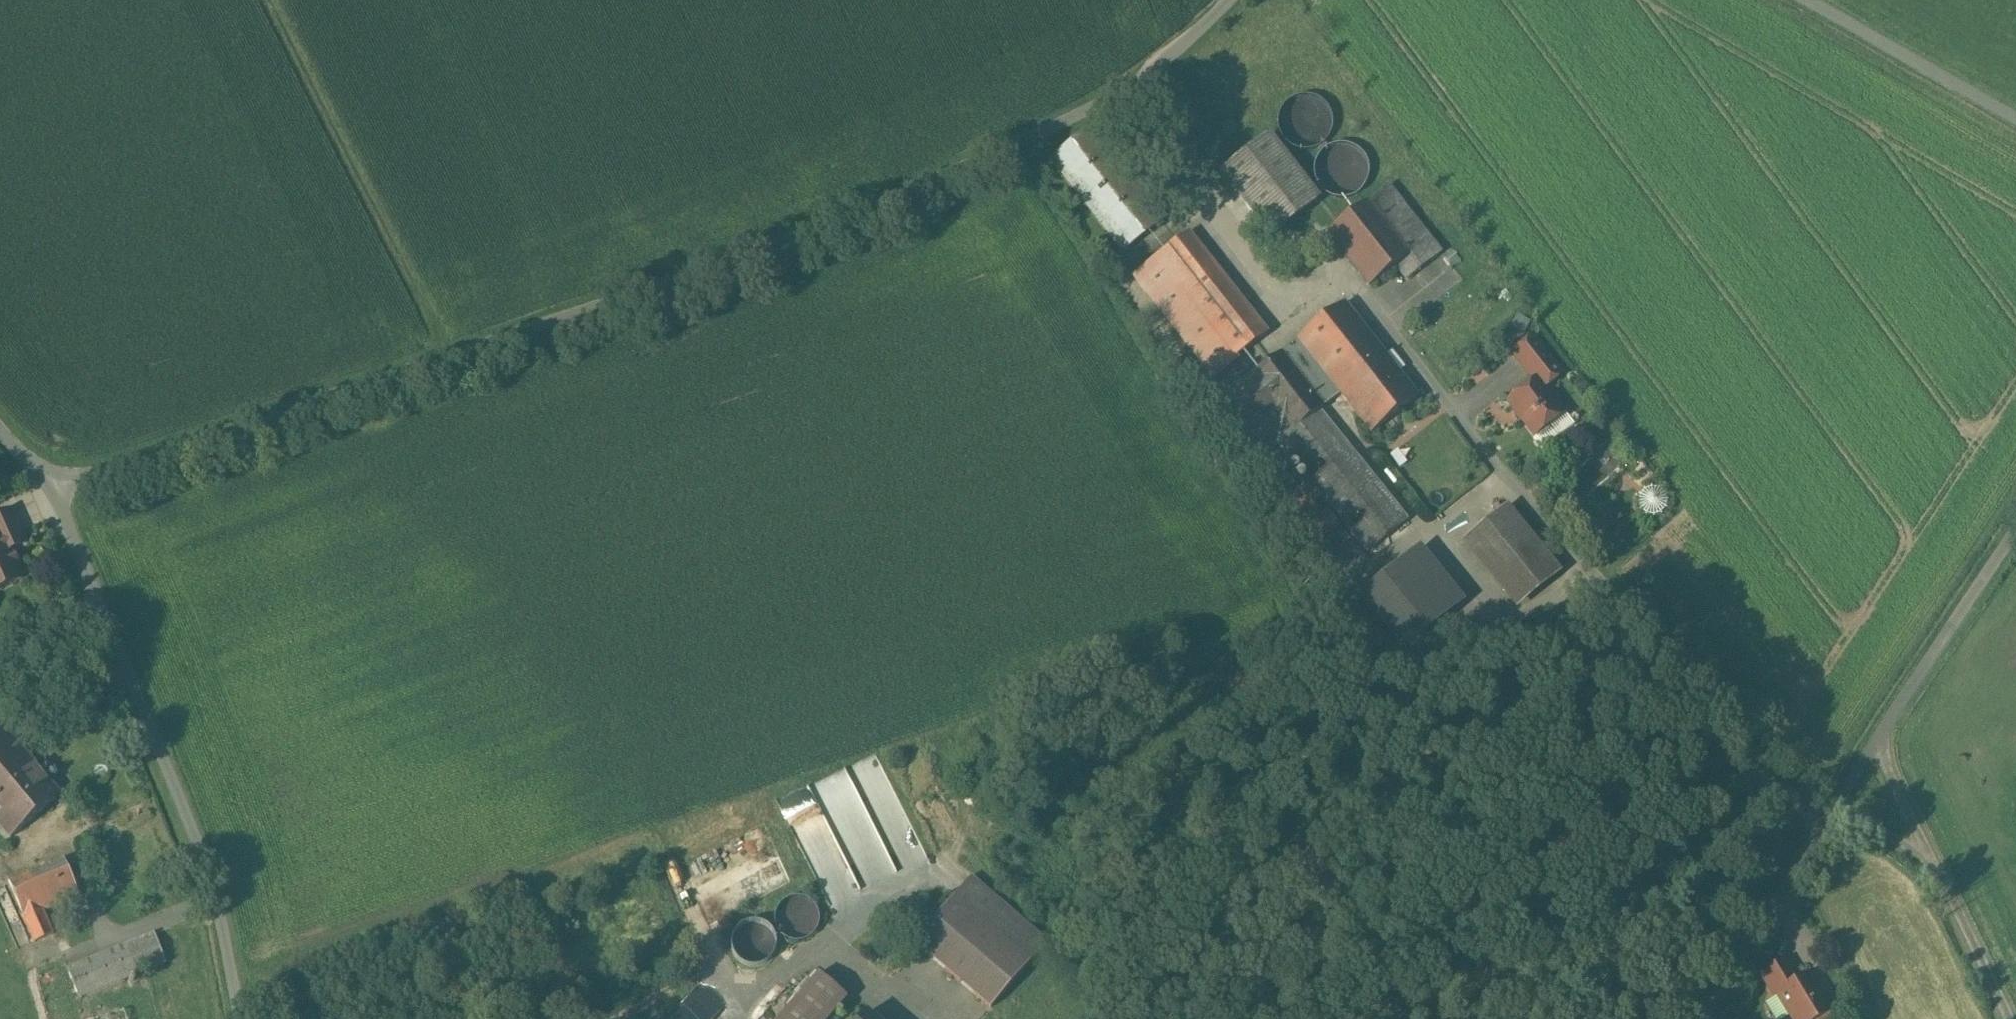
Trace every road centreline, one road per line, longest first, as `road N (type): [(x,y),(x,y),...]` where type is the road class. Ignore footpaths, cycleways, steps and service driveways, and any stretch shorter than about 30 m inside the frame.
road 1 (unclassified): [(47,494),(818,236),(1129,85),(1229,0)]
road 2 (unclassified): [(2015,503),(1695,1018)]
road 3 (unclassified): [(236,1018),(195,844),(47,494)]
road 4 (track): [(1862,745),(1998,1018)]
road 5 (unclassified): [(1787,0),(2015,127)]

